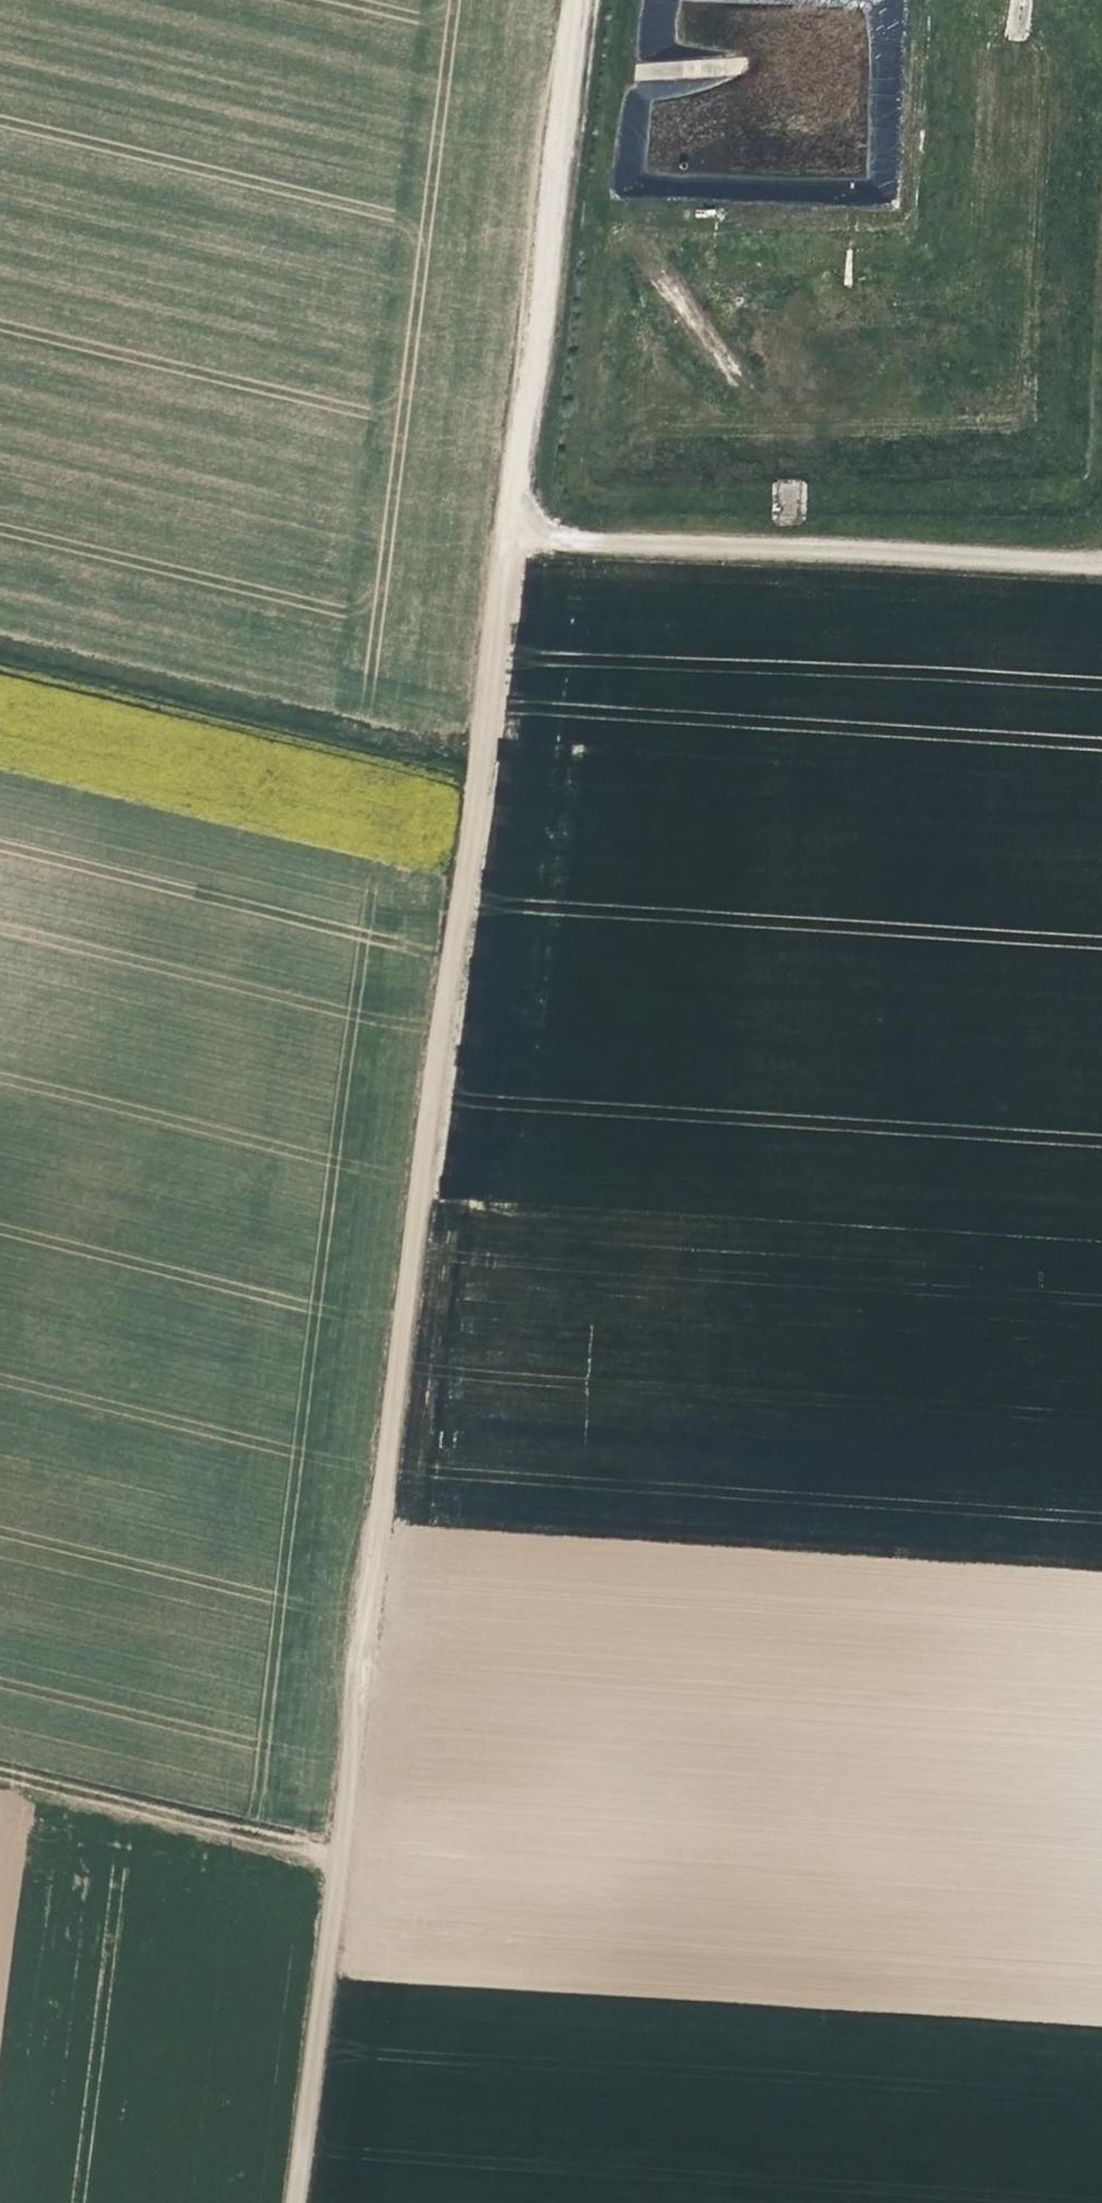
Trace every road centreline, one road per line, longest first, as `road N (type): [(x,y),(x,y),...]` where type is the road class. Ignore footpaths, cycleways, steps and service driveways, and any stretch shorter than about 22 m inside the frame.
road 1 (track): [(291,2202),(573,0)]
road 2 (track): [(1101,573),(555,538),(504,512)]
road 3 (track): [(340,1850),(0,1768)]

